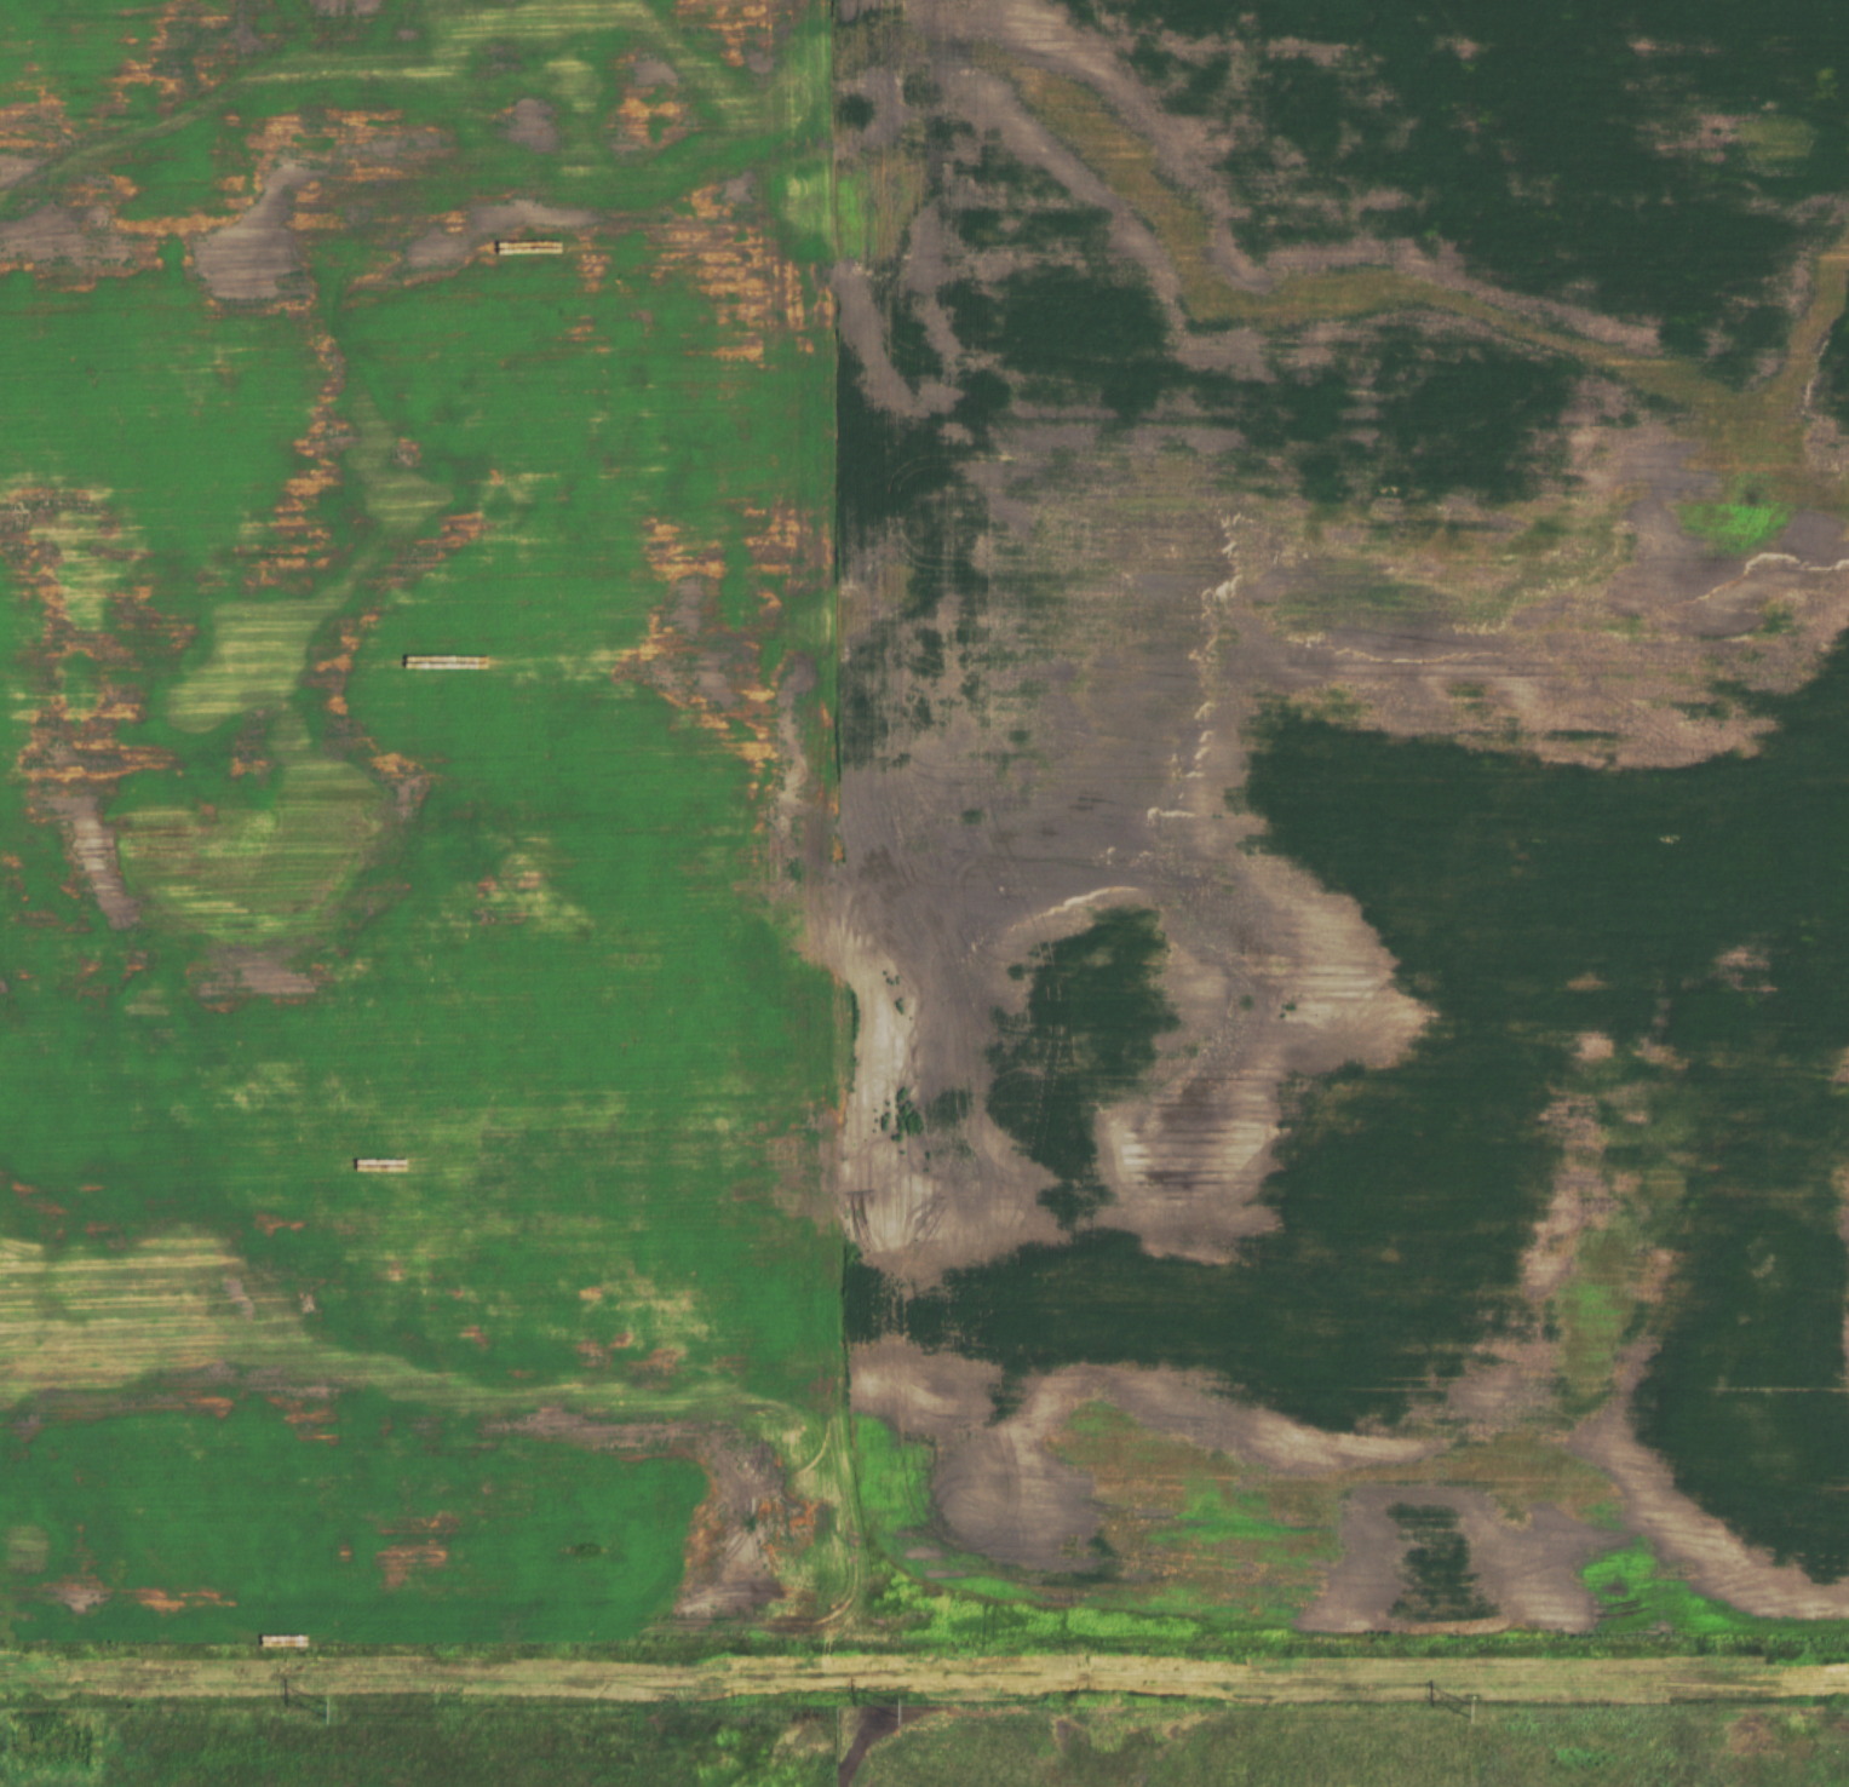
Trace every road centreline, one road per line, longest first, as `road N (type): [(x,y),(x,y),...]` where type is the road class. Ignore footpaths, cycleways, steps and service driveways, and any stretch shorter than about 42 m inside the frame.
road 1 (track): [(1848,1680),(0,1677)]

